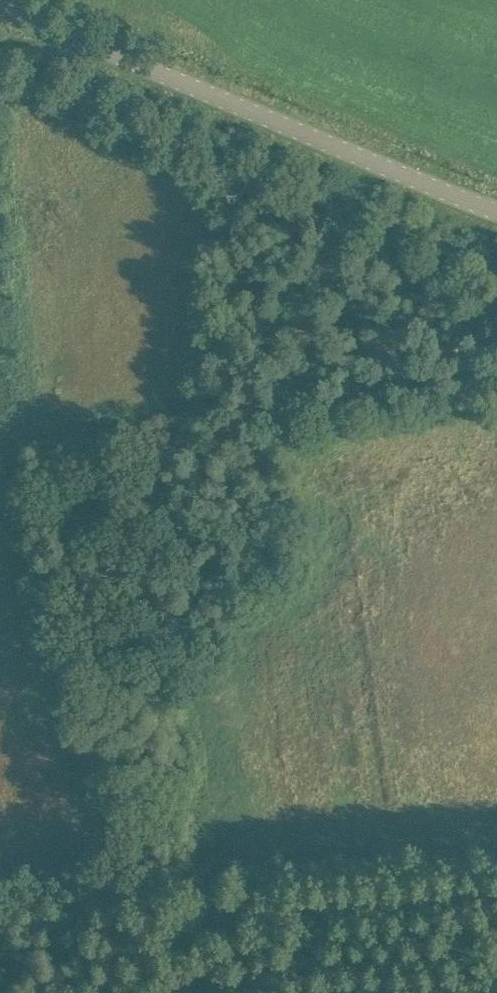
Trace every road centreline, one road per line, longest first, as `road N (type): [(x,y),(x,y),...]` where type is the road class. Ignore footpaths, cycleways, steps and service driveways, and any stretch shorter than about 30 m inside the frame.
road 1 (unclassified): [(496,215),(0,9)]

